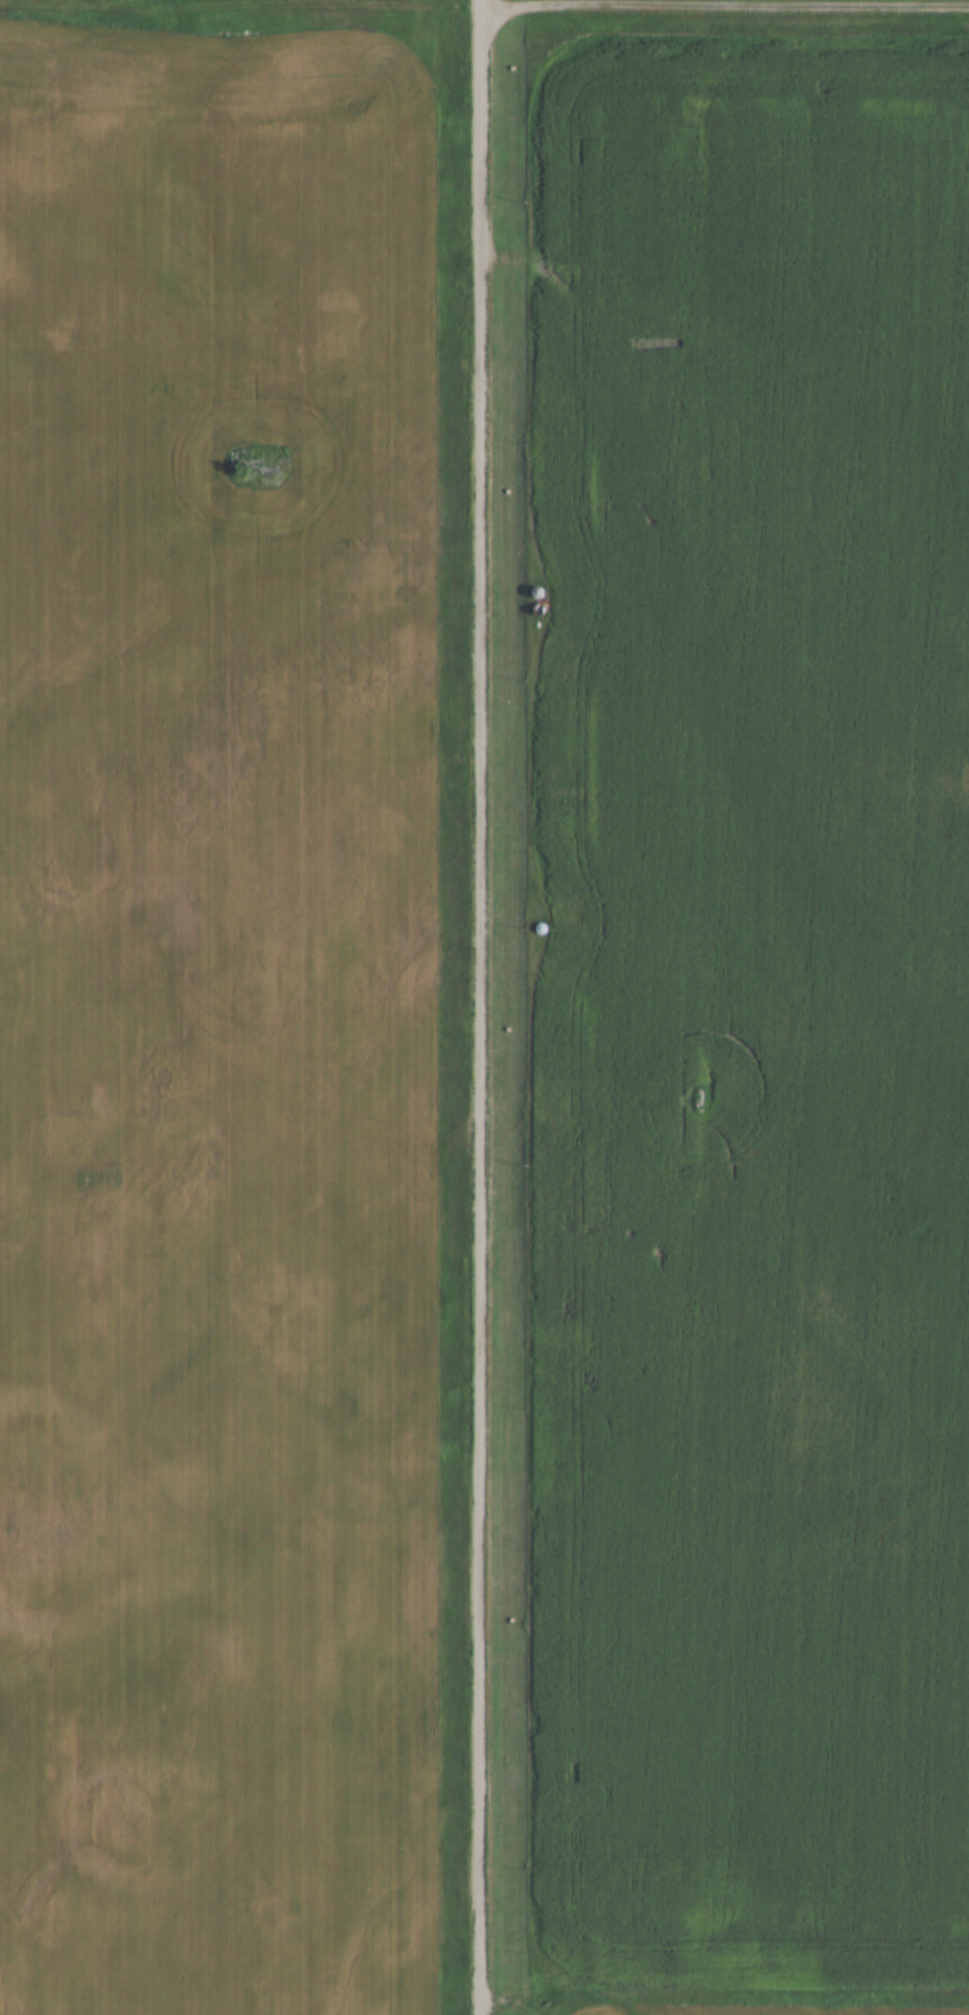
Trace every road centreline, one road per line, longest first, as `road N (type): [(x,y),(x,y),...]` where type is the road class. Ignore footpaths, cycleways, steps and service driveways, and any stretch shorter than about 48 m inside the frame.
road 1 (tertiary): [(484,2014),(484,0)]
road 2 (track): [(968,7),(81,0)]

